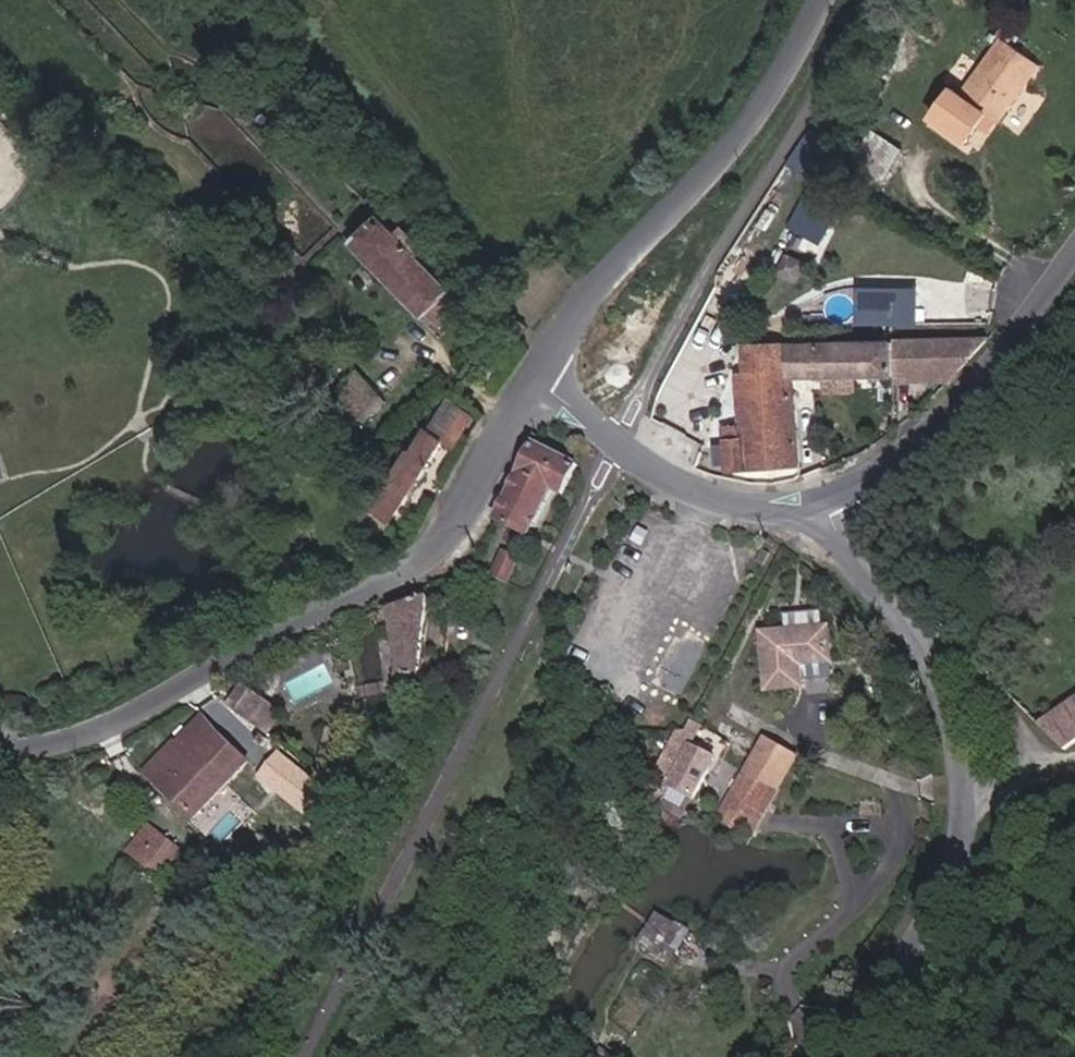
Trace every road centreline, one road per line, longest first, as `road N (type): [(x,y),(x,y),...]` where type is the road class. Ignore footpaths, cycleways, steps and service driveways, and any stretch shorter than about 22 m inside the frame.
road 1 (unclassified): [(0,751),(71,739),(196,681),(447,540),(542,382)]
road 2 (unclassified): [(824,501),(930,652),(957,714),(967,788),(954,888),(935,930),(814,1056)]
road 3 (unclassified): [(542,382),(593,297),(736,145),(824,0)]
road 4 (unclassified): [(1074,261),(1048,305),(945,414),(824,501)]
road 5 (unclassified): [(824,501),(758,508),(690,484),(618,444),(542,382)]

